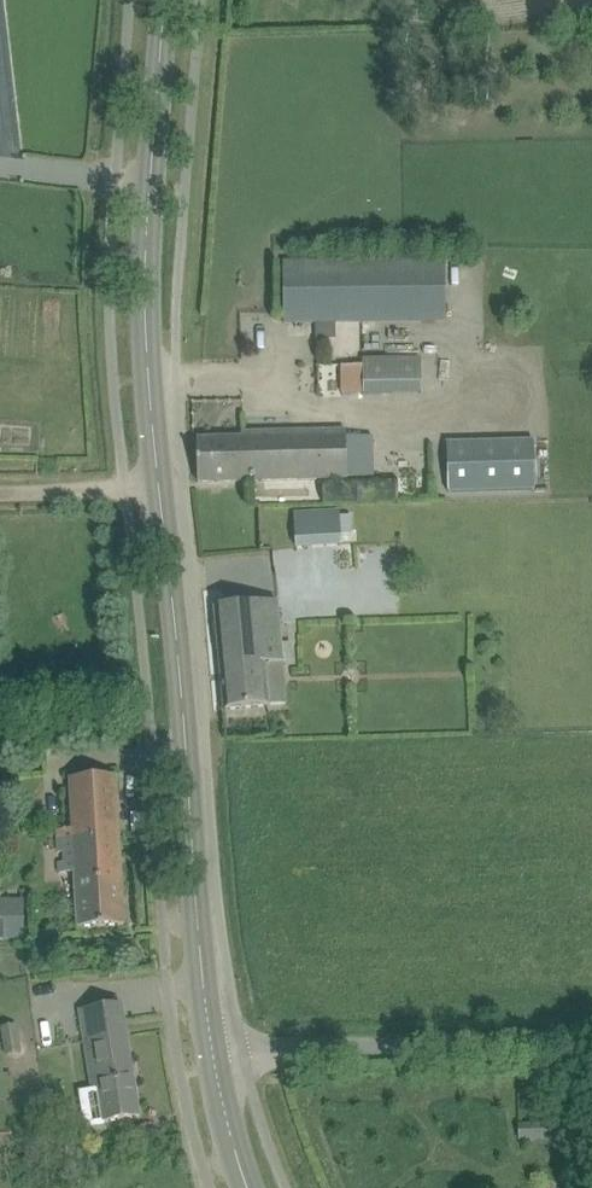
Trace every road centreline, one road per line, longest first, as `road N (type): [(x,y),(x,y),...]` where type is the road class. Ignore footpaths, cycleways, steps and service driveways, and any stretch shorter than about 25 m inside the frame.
road 1 (secondary): [(212,1056),(142,294),(157,0)]
road 2 (unclassified): [(212,1056),(591,1040)]
road 3 (secondary): [(252,1187),(212,1056)]
road 4 (track): [(124,498),(0,494)]

